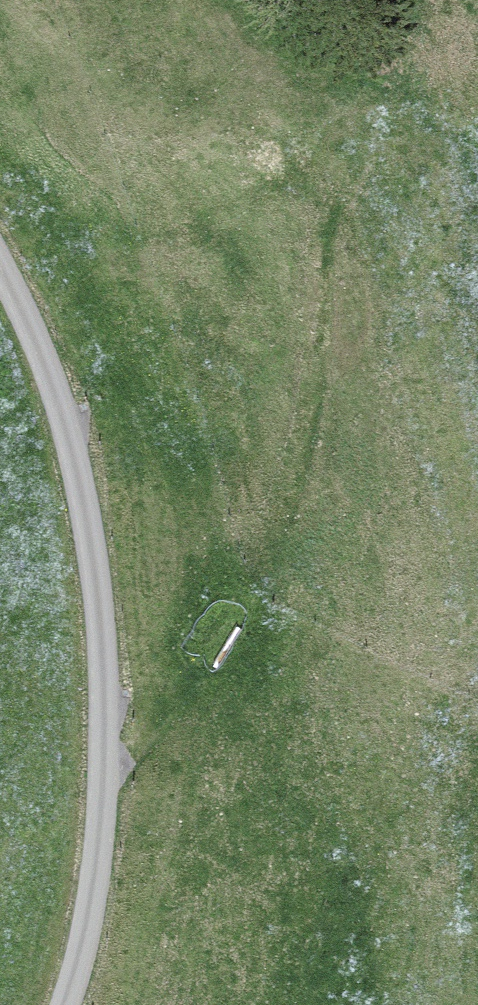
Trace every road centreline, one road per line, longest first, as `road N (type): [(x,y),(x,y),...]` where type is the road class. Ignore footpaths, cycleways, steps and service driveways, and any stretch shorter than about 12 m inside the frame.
road 1 (track): [(0,263),(75,447),(98,599),(105,740),(99,848),(65,1004)]
road 2 (track): [(103,777),(257,574),(287,482),(314,327),(317,221),(333,192)]

